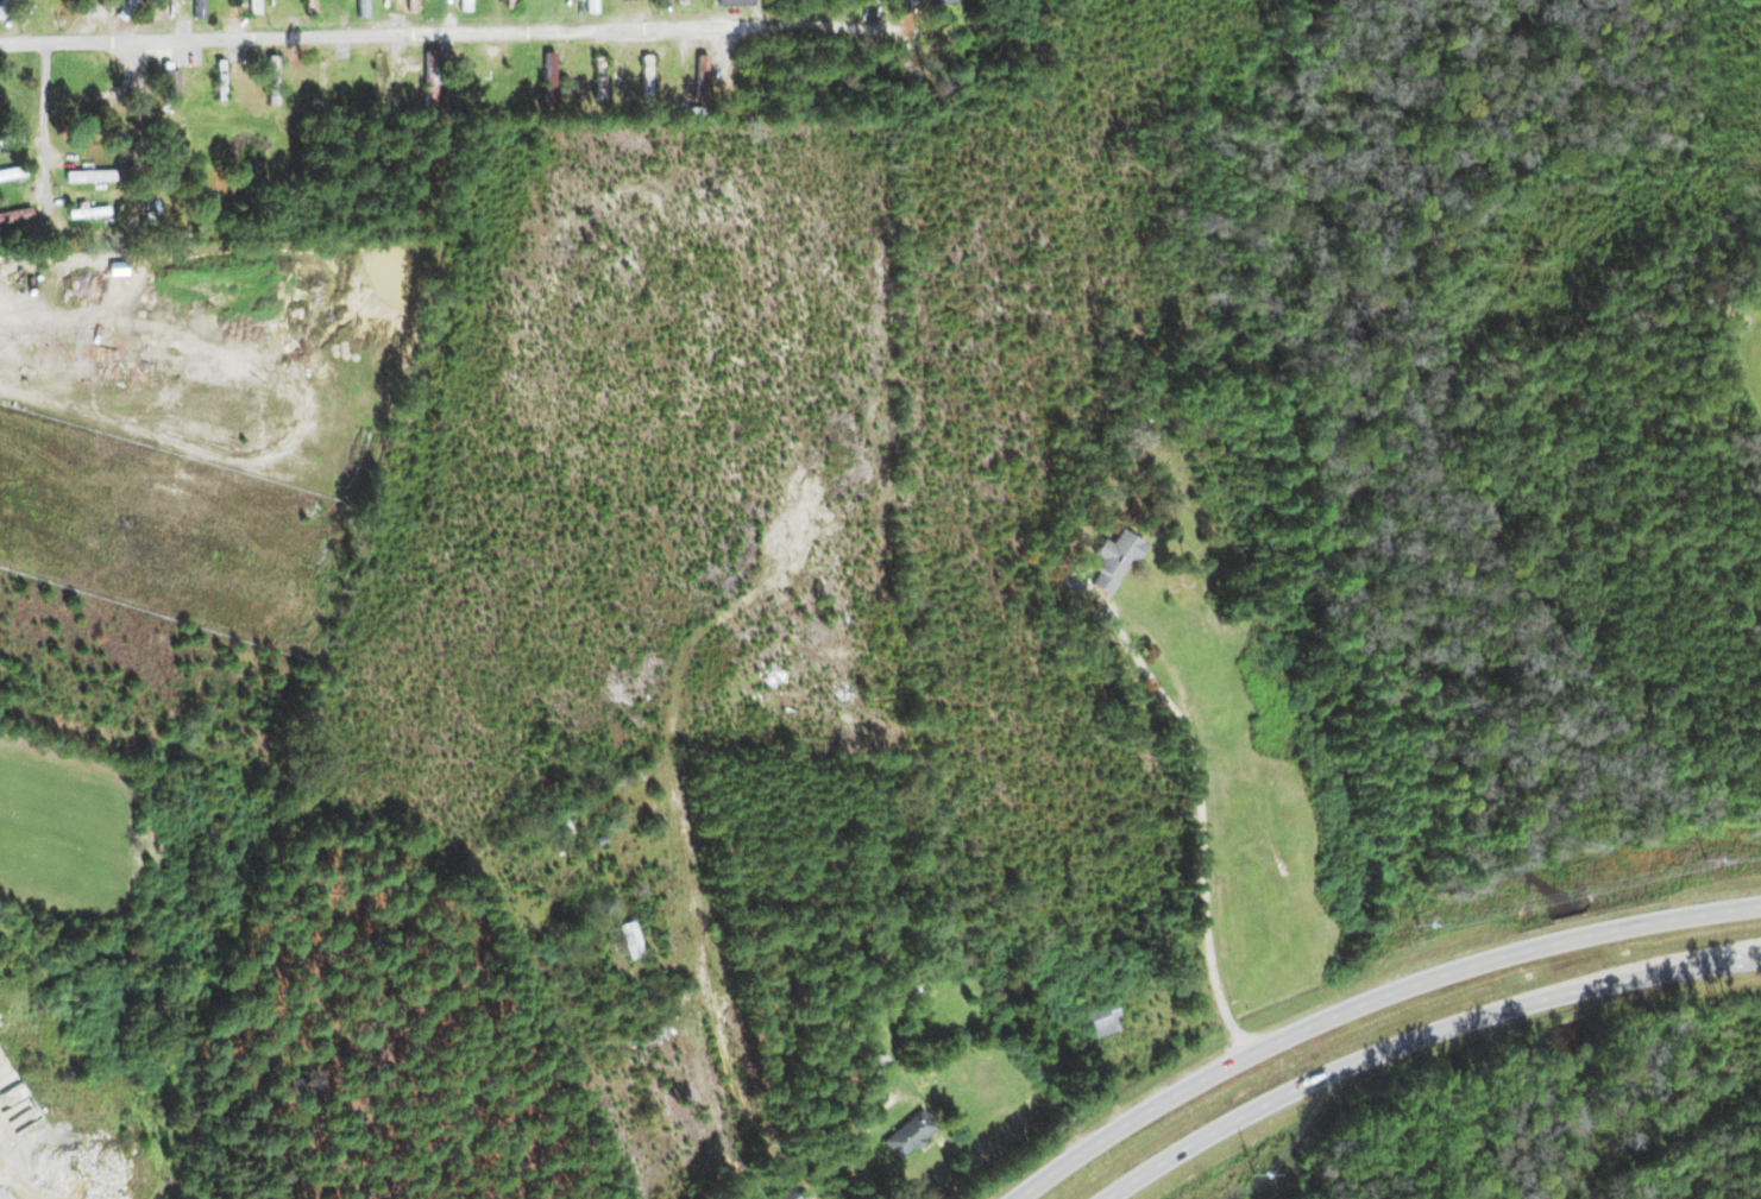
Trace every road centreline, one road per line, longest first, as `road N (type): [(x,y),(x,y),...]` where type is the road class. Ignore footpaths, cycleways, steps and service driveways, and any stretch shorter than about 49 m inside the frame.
road 1 (trunk): [(1760,907),(1527,951),(1370,1001),(1170,1098),(1018,1198)]
road 2 (residential): [(0,43),(729,25)]
road 3 (trunk): [(1092,1198),(1252,1102),(1388,1041),(1568,985),(1760,956)]
road 4 (residential): [(43,42),(46,197)]

